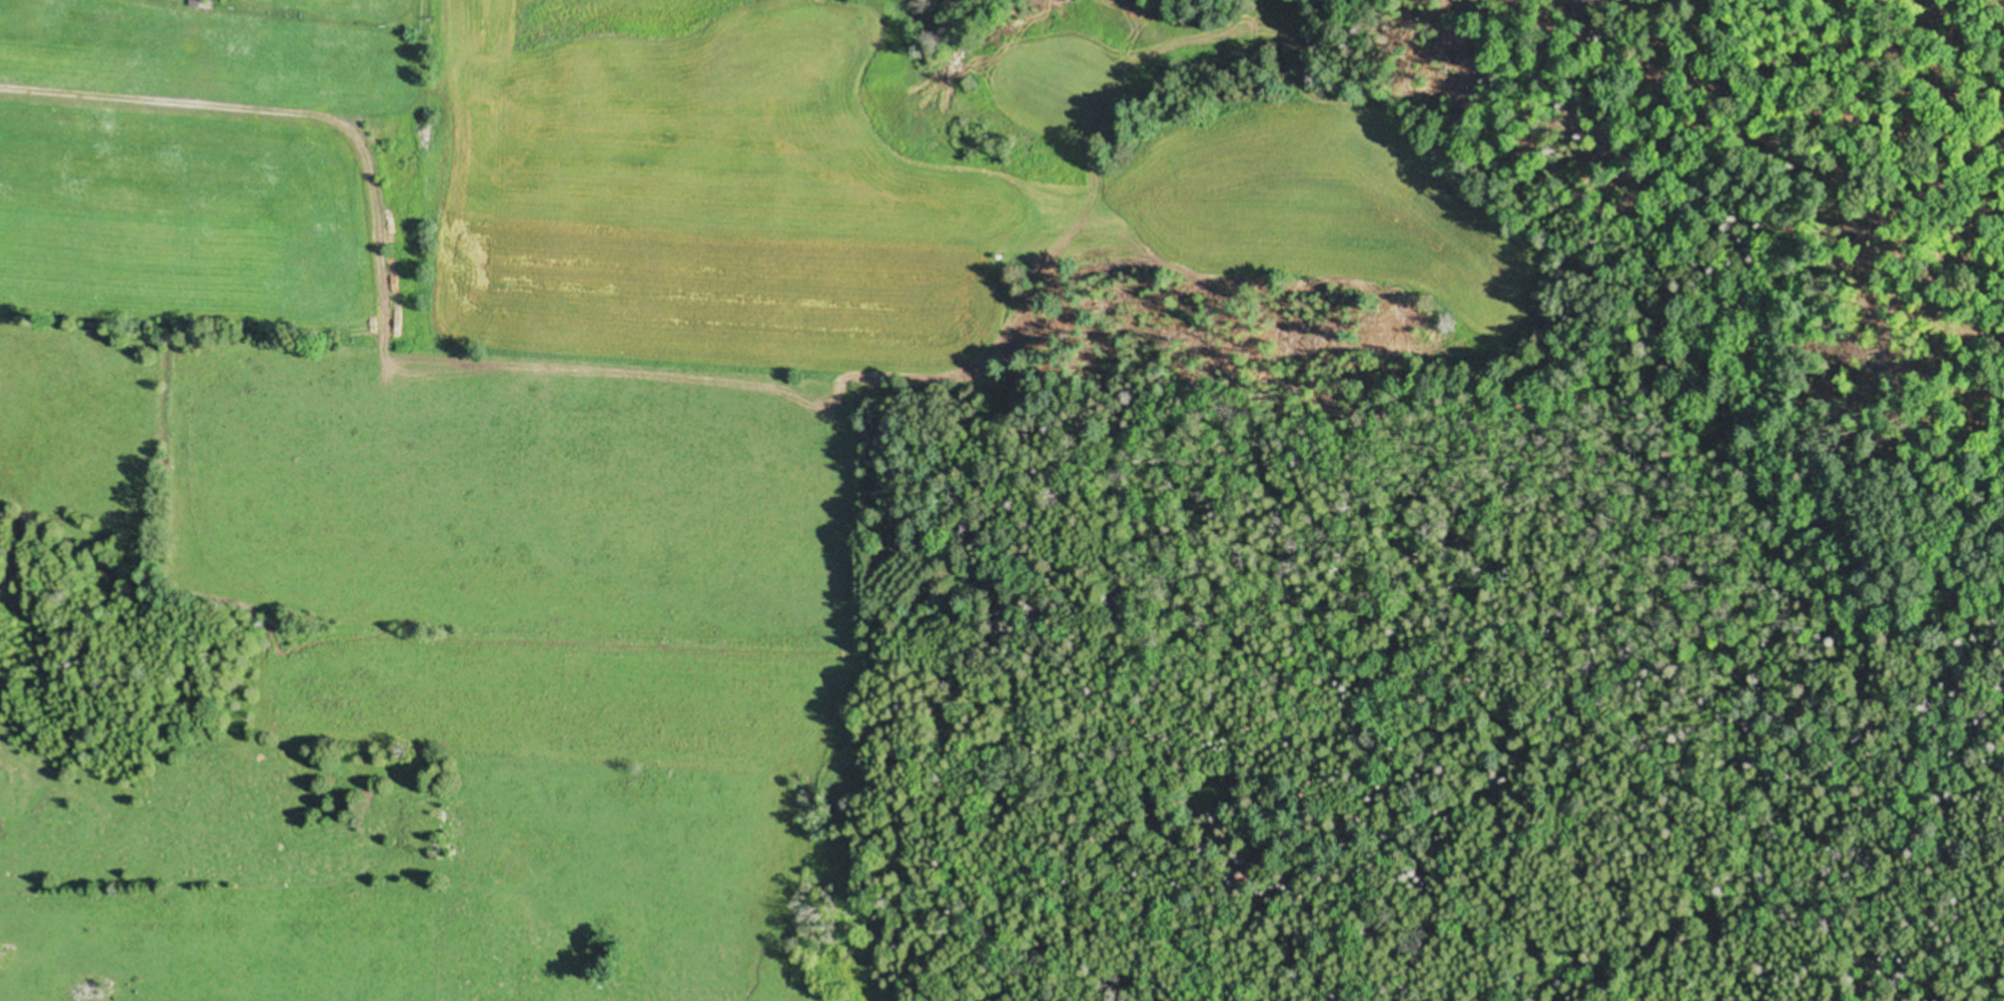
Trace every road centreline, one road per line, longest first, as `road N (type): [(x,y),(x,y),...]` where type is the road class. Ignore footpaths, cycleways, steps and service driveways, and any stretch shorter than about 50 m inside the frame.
road 1 (track): [(0,90),(330,120),(355,137),(368,168),(382,344)]

